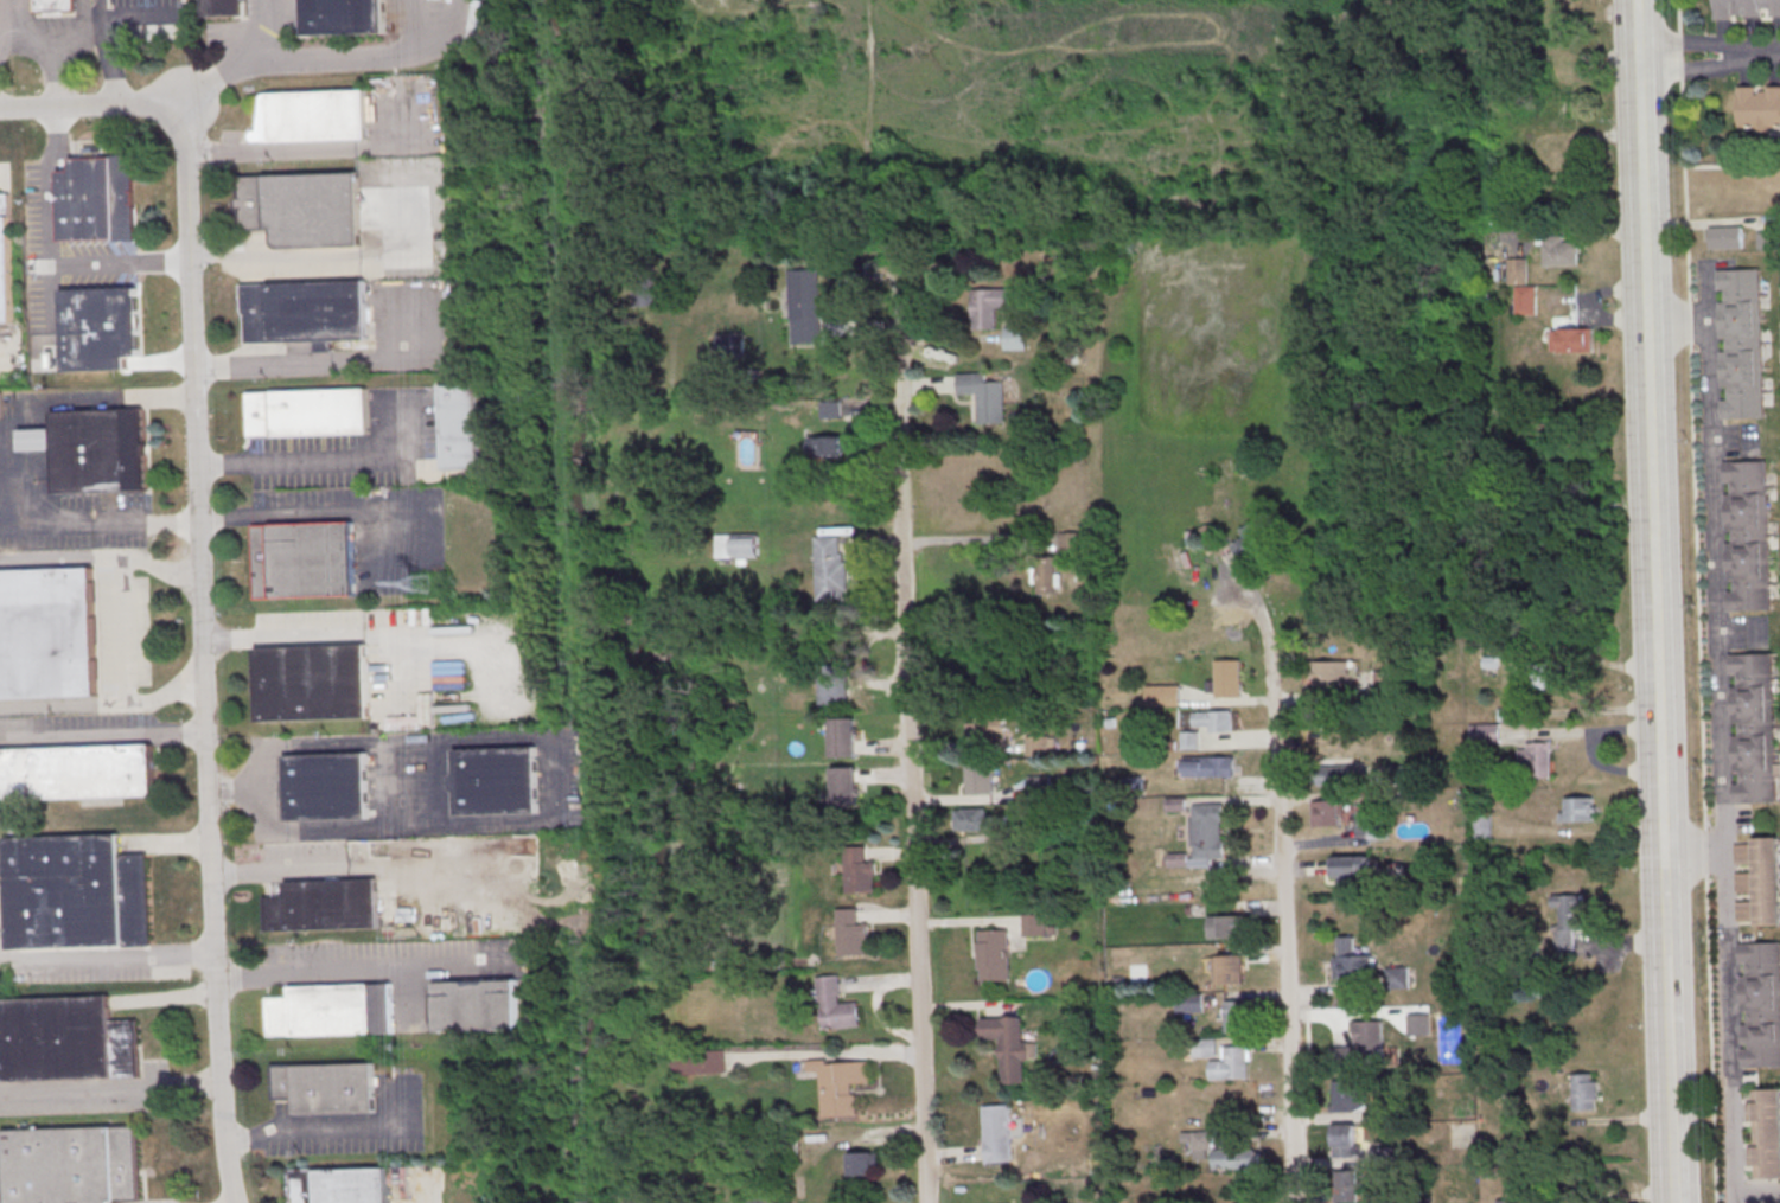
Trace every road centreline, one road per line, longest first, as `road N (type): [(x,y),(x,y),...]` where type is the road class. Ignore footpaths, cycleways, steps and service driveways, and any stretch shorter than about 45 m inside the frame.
road 1 (residential): [(70,107),(186,98),(217,1127),(232,1202)]
road 2 (secondary): [(1663,981),(1638,0)]
road 3 (residential): [(926,1202),(897,290)]
road 4 (residential): [(1292,1202),(1269,655)]
road 5 (secondary): [(1669,1202),(1663,981)]
road 6 (residential): [(1779,57),(1640,58)]

